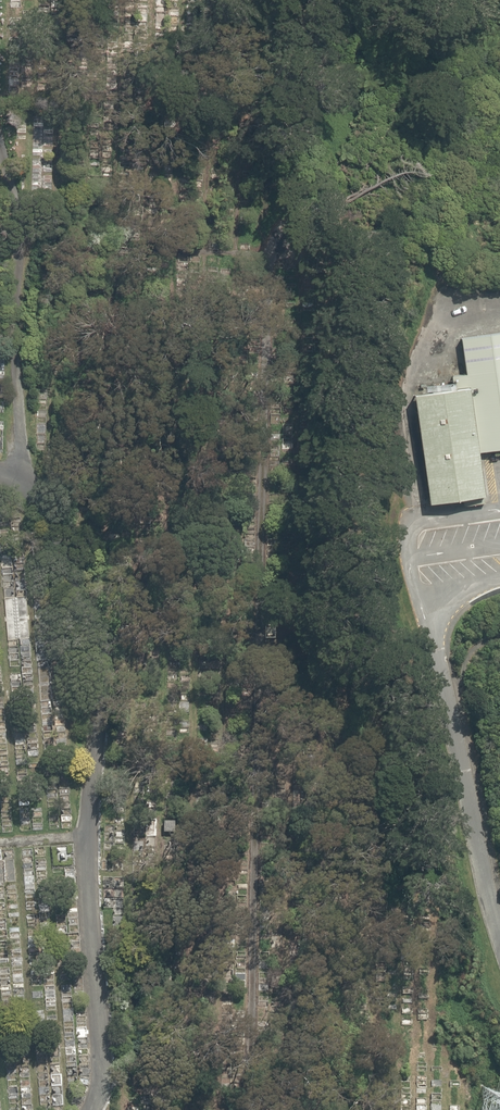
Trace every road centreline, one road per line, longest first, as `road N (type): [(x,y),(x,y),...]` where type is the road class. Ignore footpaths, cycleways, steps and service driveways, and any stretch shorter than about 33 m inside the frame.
road 1 (track): [(253,1109),(257,629),(275,240)]
road 2 (track): [(0,86),(95,91),(94,234),(275,240)]
road 3 (track): [(364,632),(104,632)]

